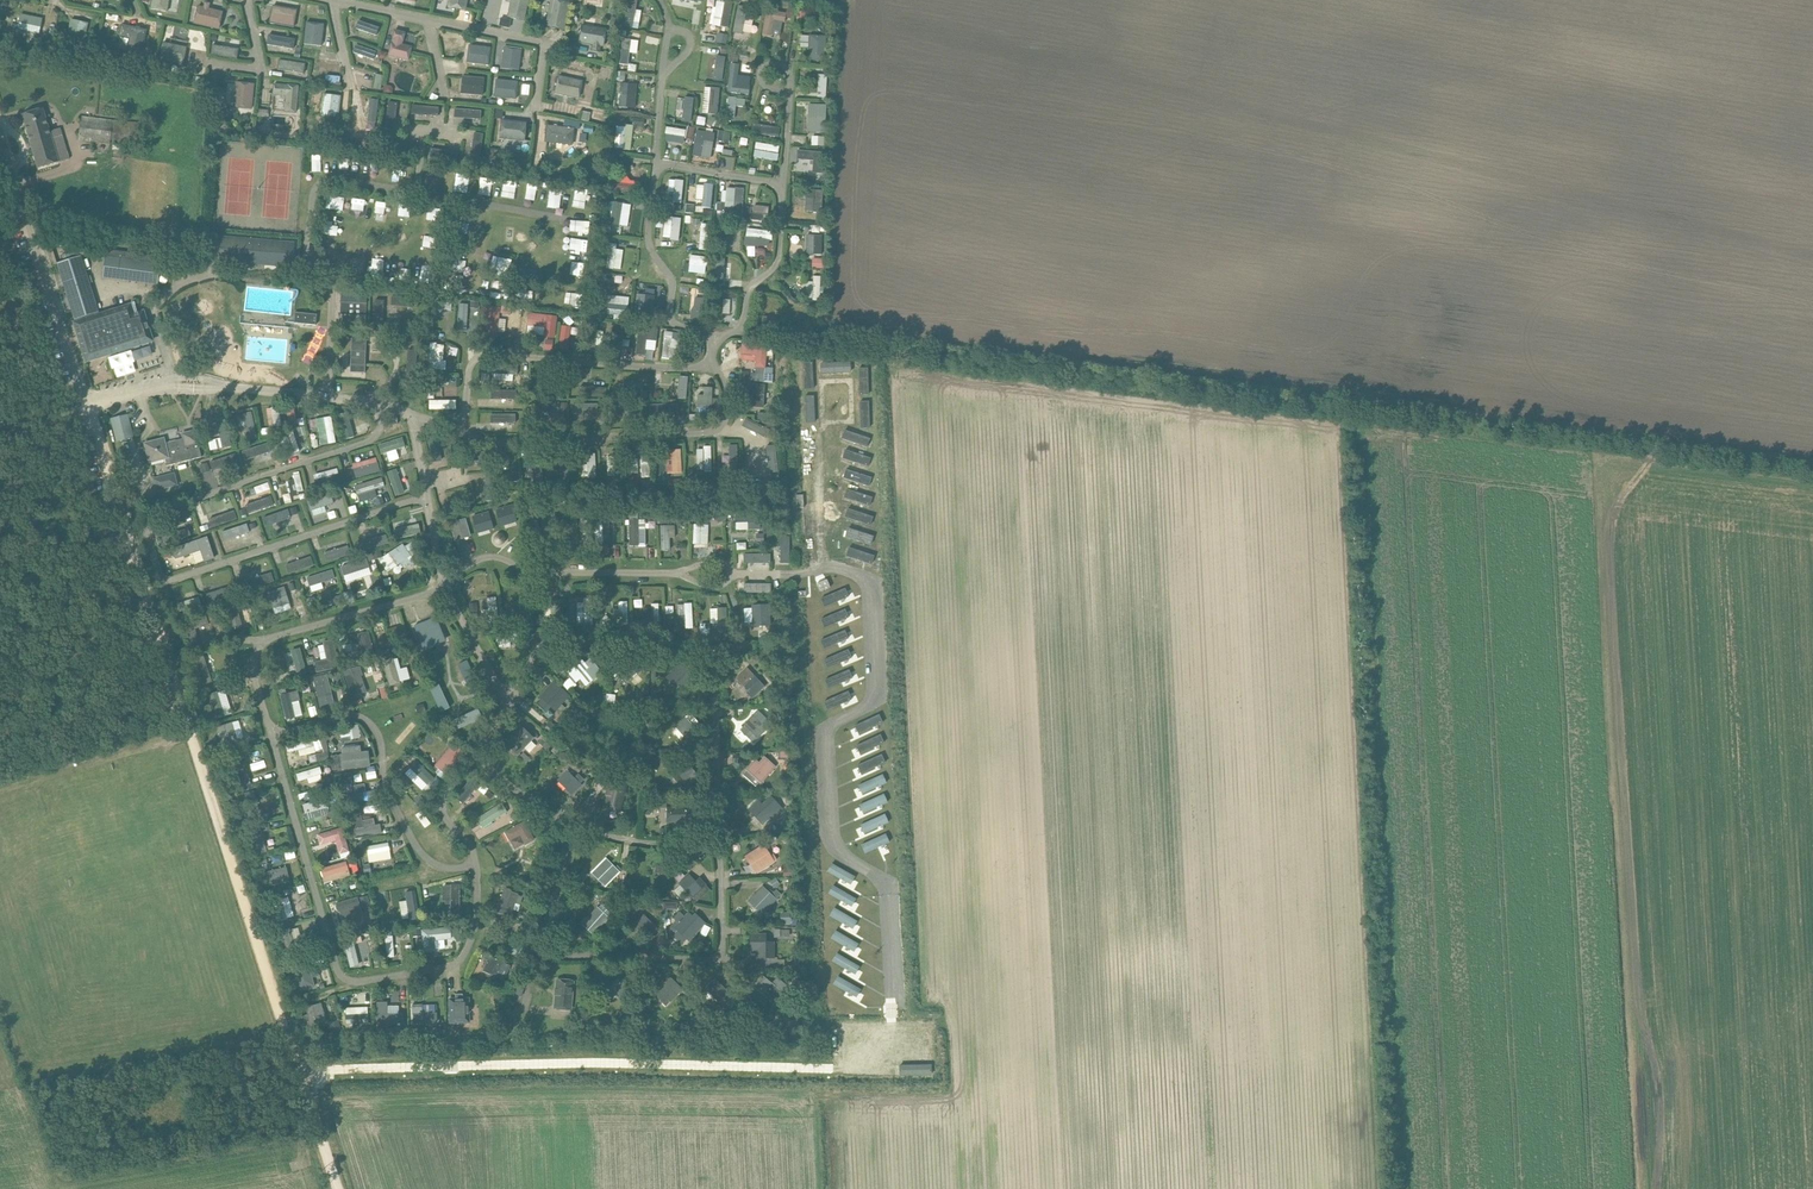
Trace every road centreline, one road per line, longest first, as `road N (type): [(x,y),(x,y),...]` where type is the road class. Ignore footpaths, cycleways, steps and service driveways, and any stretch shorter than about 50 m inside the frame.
road 1 (track): [(318,1131),(89,403)]
road 2 (unclassified): [(89,403),(0,134)]

